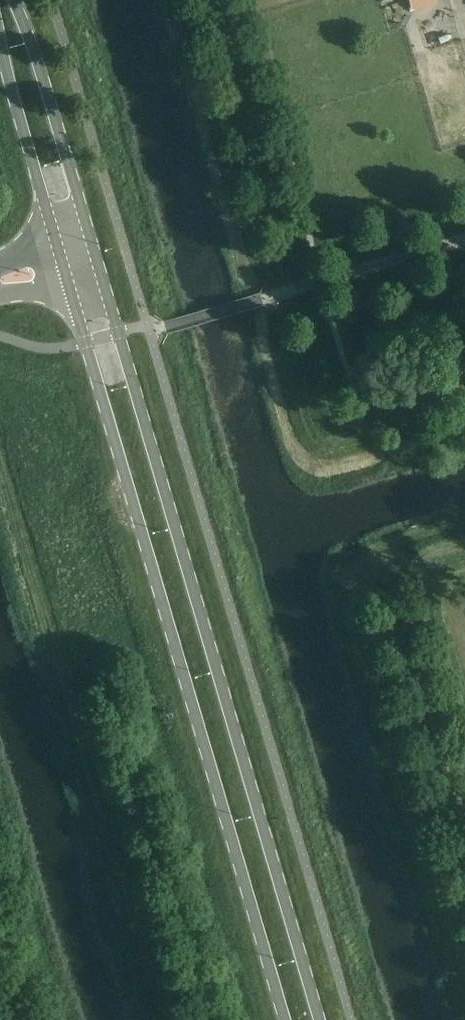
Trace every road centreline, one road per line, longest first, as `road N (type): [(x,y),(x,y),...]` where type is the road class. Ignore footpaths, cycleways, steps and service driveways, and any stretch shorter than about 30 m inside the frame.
road 1 (secondary): [(321,1019),(101,278)]
road 2 (secondary): [(68,288),(286,1019)]
road 3 (secondary): [(89,237),(37,54),(12,0)]
road 4 (secondary): [(0,21),(57,246)]
road 5 (unclassified): [(265,301),(464,242)]

